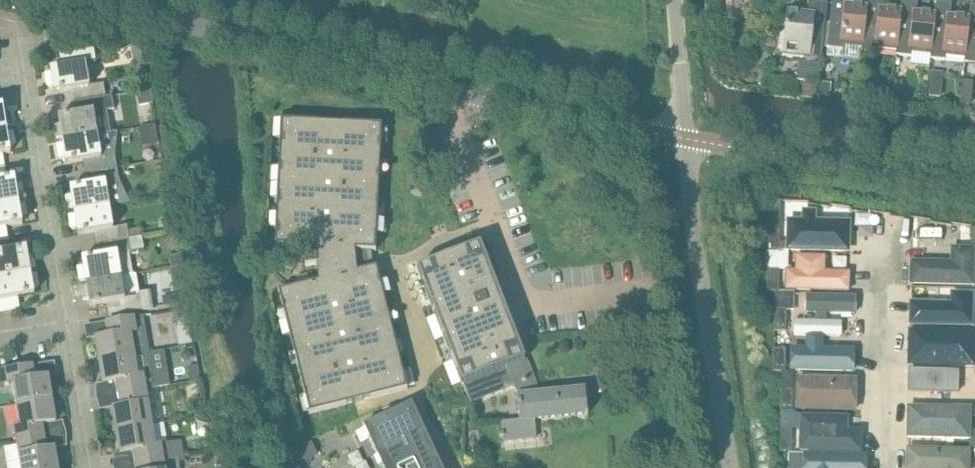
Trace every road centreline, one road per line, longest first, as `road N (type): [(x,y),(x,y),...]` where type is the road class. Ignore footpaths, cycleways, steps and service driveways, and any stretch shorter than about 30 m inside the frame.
road 1 (unclassified): [(731,467),(681,138)]
road 2 (residential): [(67,319),(24,36),(0,2)]
road 3 (residential): [(885,467),(892,244)]
road 4 (residential): [(471,94),(681,138)]
road 5 (residential): [(92,467),(67,319)]
road 6 (unclassified): [(681,138),(675,0)]

